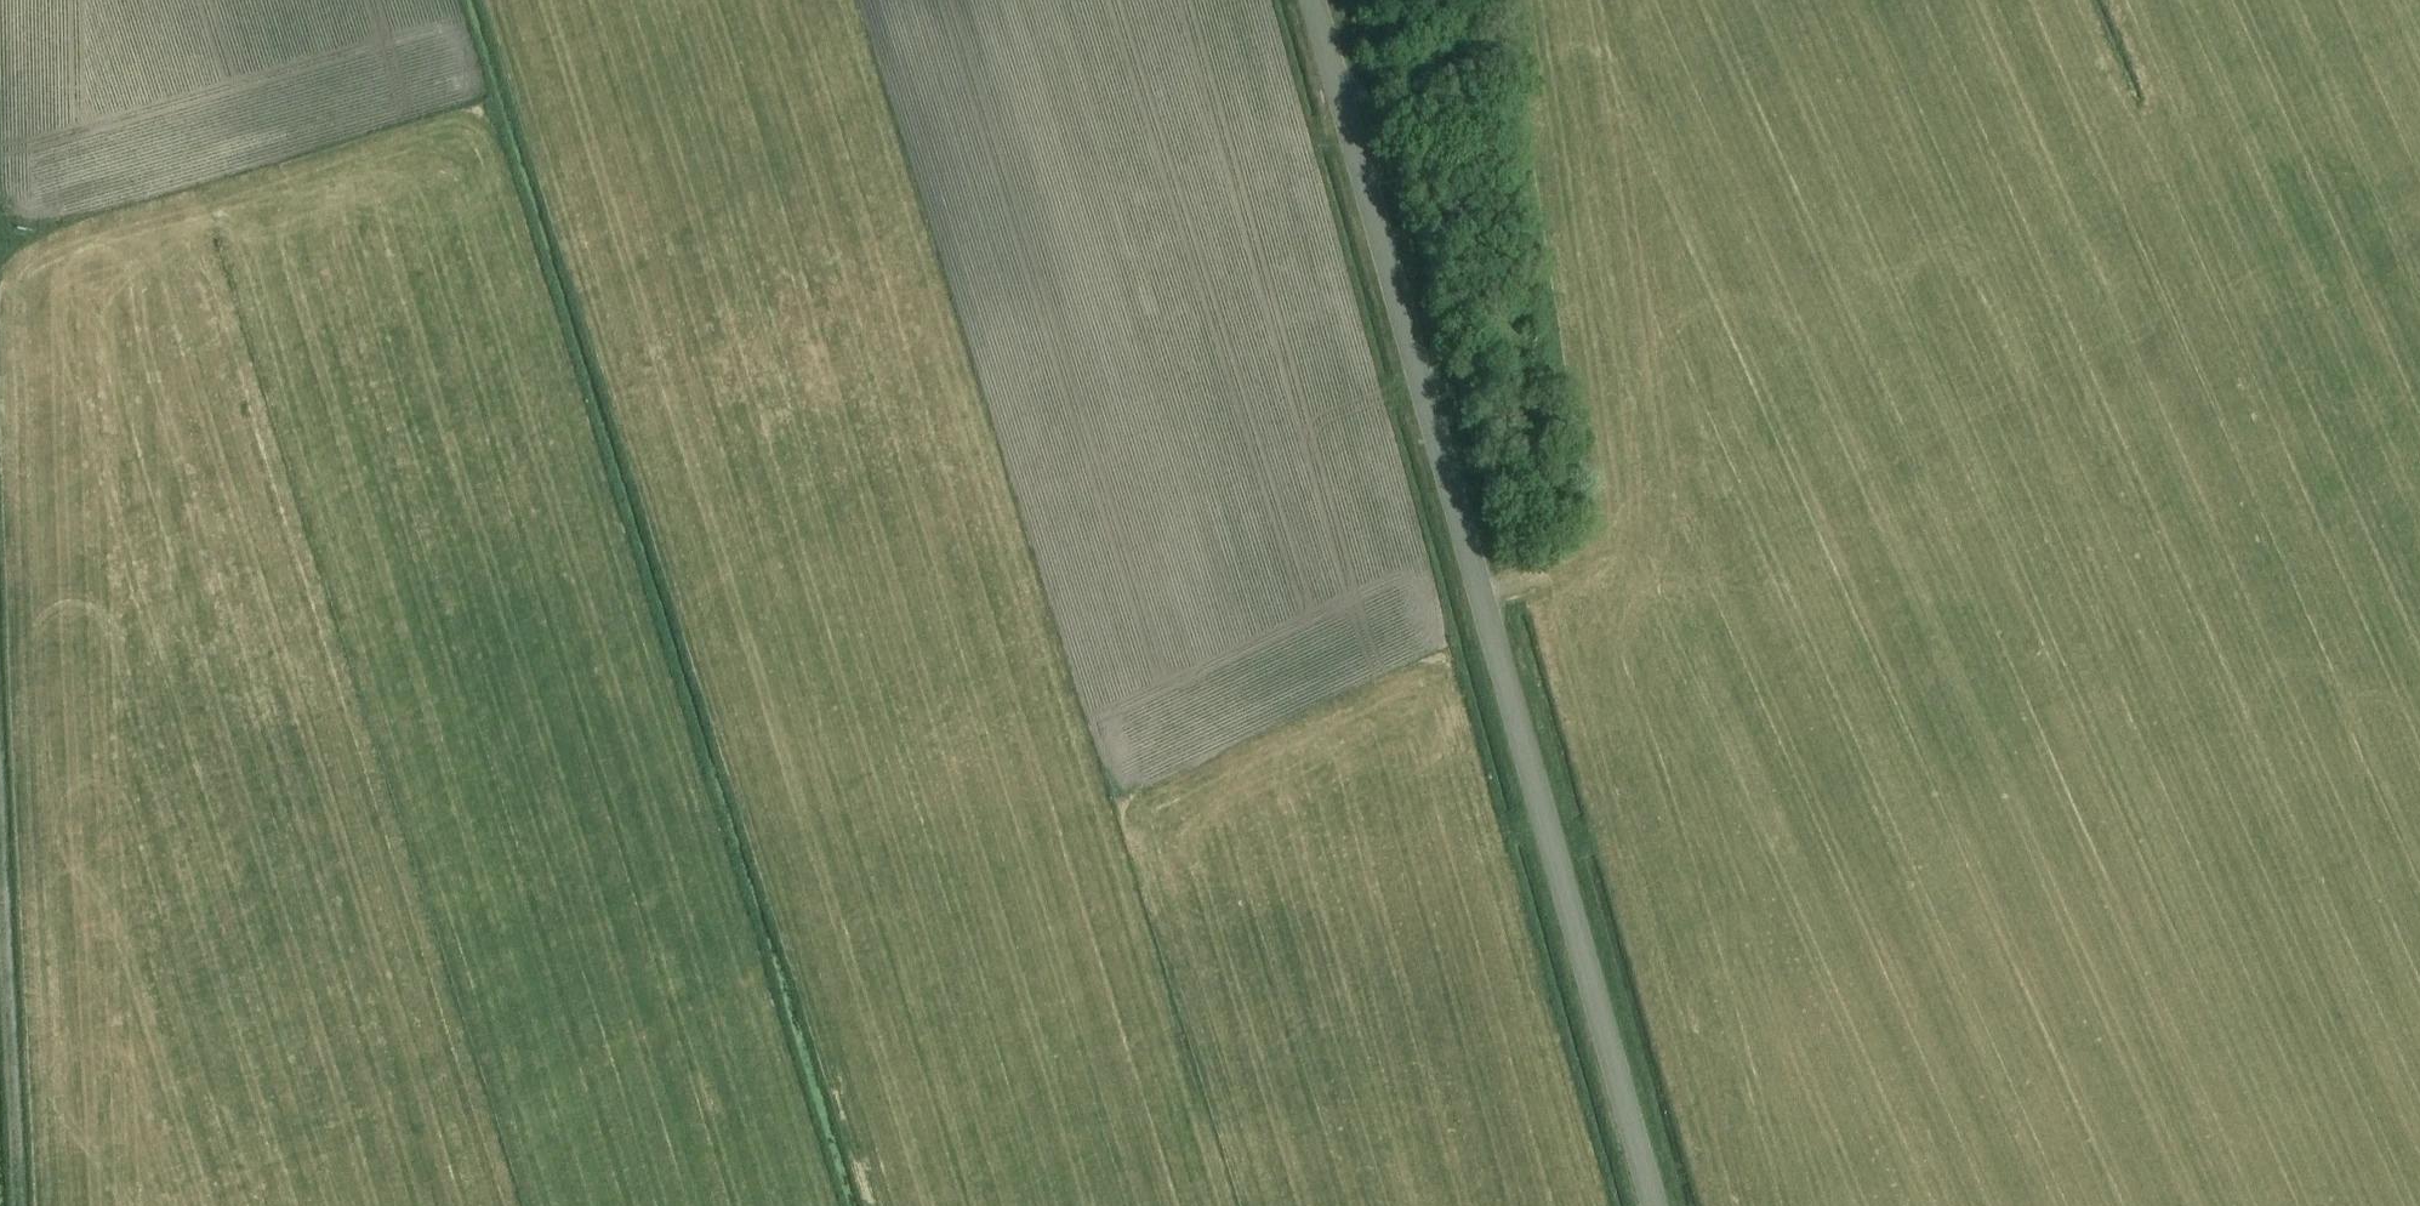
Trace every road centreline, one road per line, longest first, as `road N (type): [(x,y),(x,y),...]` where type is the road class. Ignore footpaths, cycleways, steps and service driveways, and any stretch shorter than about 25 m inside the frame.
road 1 (unclassified): [(1654,1205),(1314,0)]

